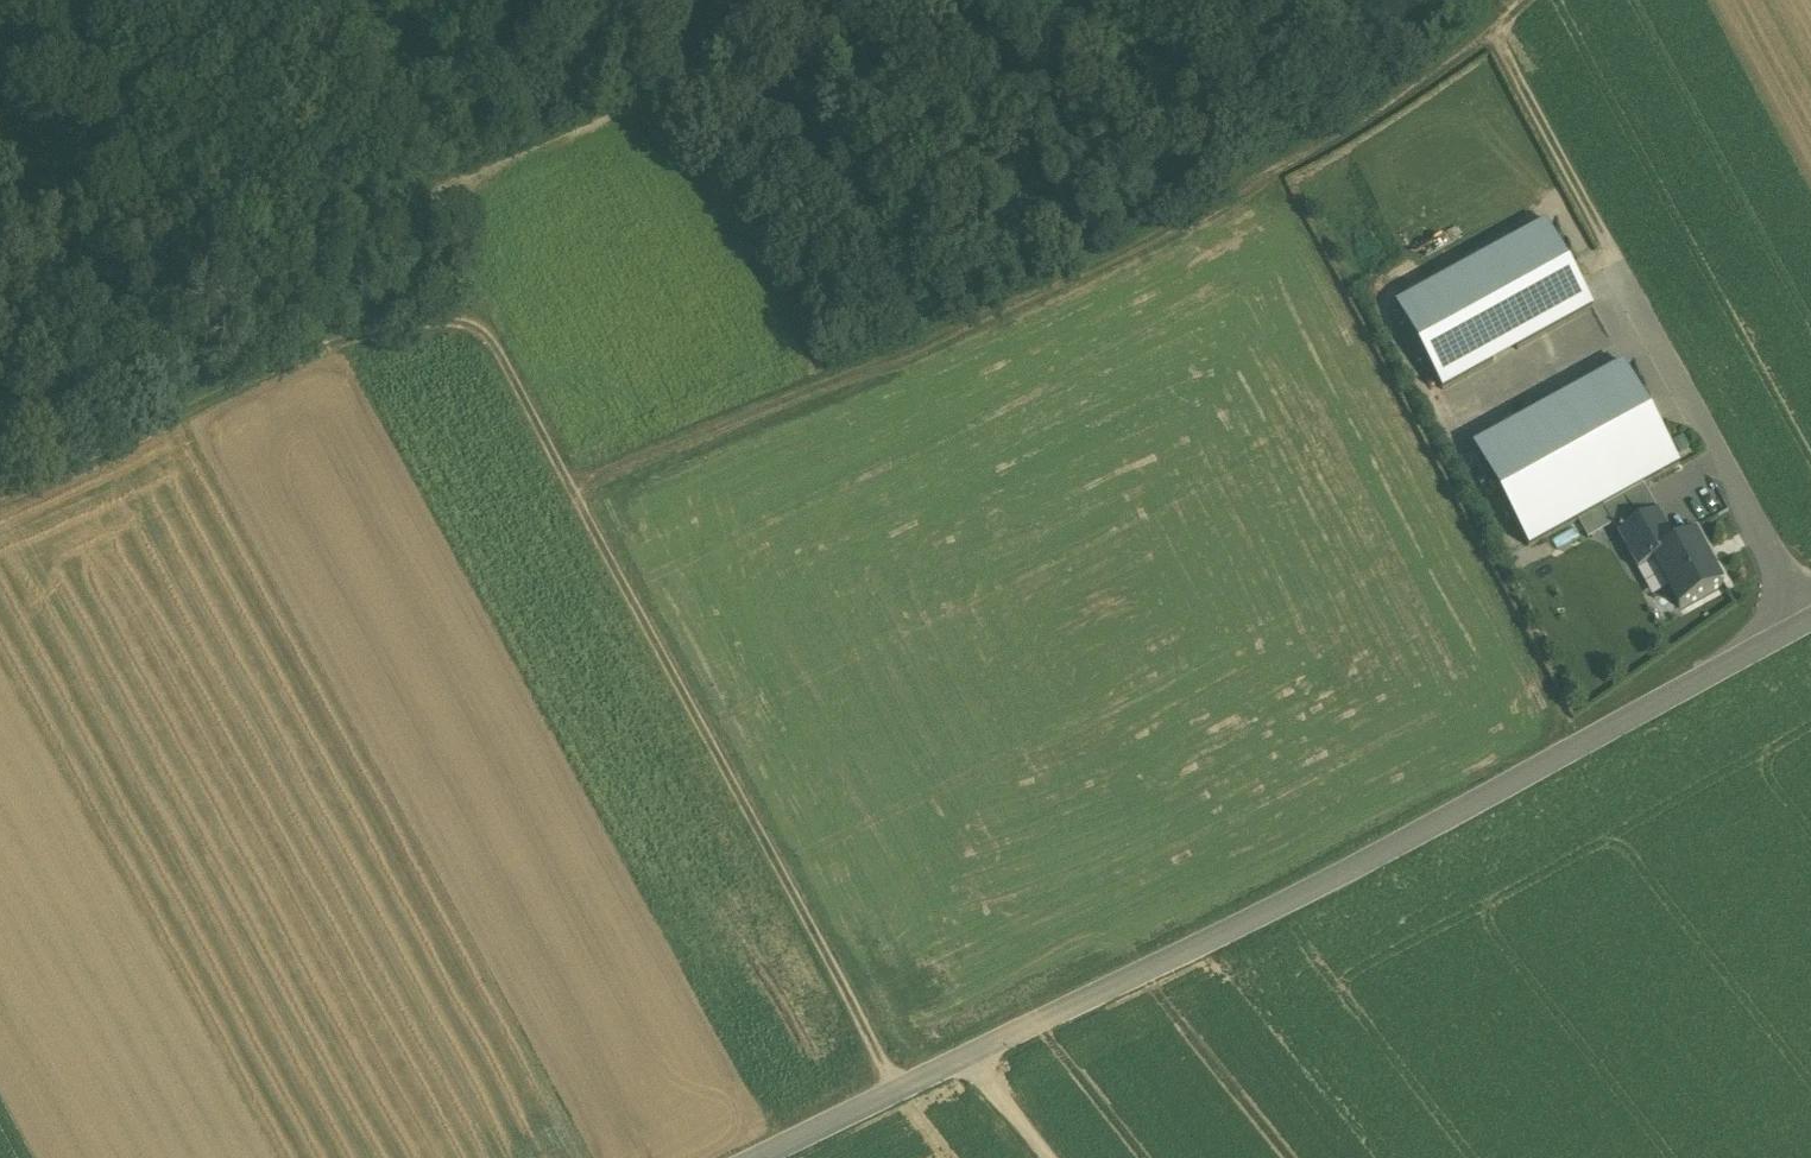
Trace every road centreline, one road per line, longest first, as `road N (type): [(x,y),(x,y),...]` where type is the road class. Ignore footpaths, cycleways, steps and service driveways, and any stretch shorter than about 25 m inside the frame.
road 1 (track): [(1493,40),(1138,250),(850,383),(578,486),(895,1090)]
road 2 (secondary): [(970,1056),(1313,893),(1810,620)]
road 3 (track): [(578,486),(511,359),(480,324),(347,340),(0,503)]
road 4 (track): [(324,349),(279,263),(225,190),(42,0)]
road 5 (track): [(1533,0),(1493,40),(1586,209)]
road 6 (secondary): [(760,1157),(970,1056)]
road 7 (unclassified): [(1052,1157),(970,1056)]

